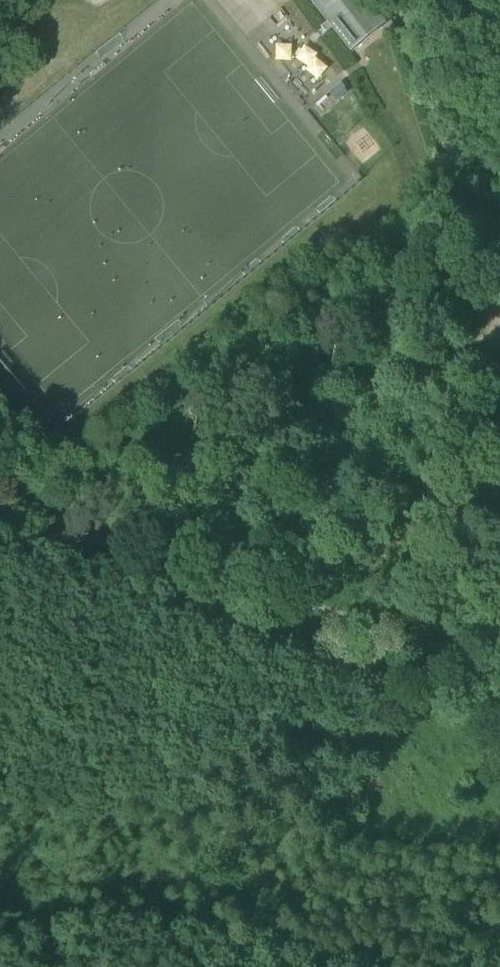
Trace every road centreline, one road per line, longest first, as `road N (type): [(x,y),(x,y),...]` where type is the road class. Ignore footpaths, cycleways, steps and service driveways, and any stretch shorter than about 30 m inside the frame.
road 1 (track): [(499,660),(0,511)]
road 2 (track): [(403,0),(499,299)]

